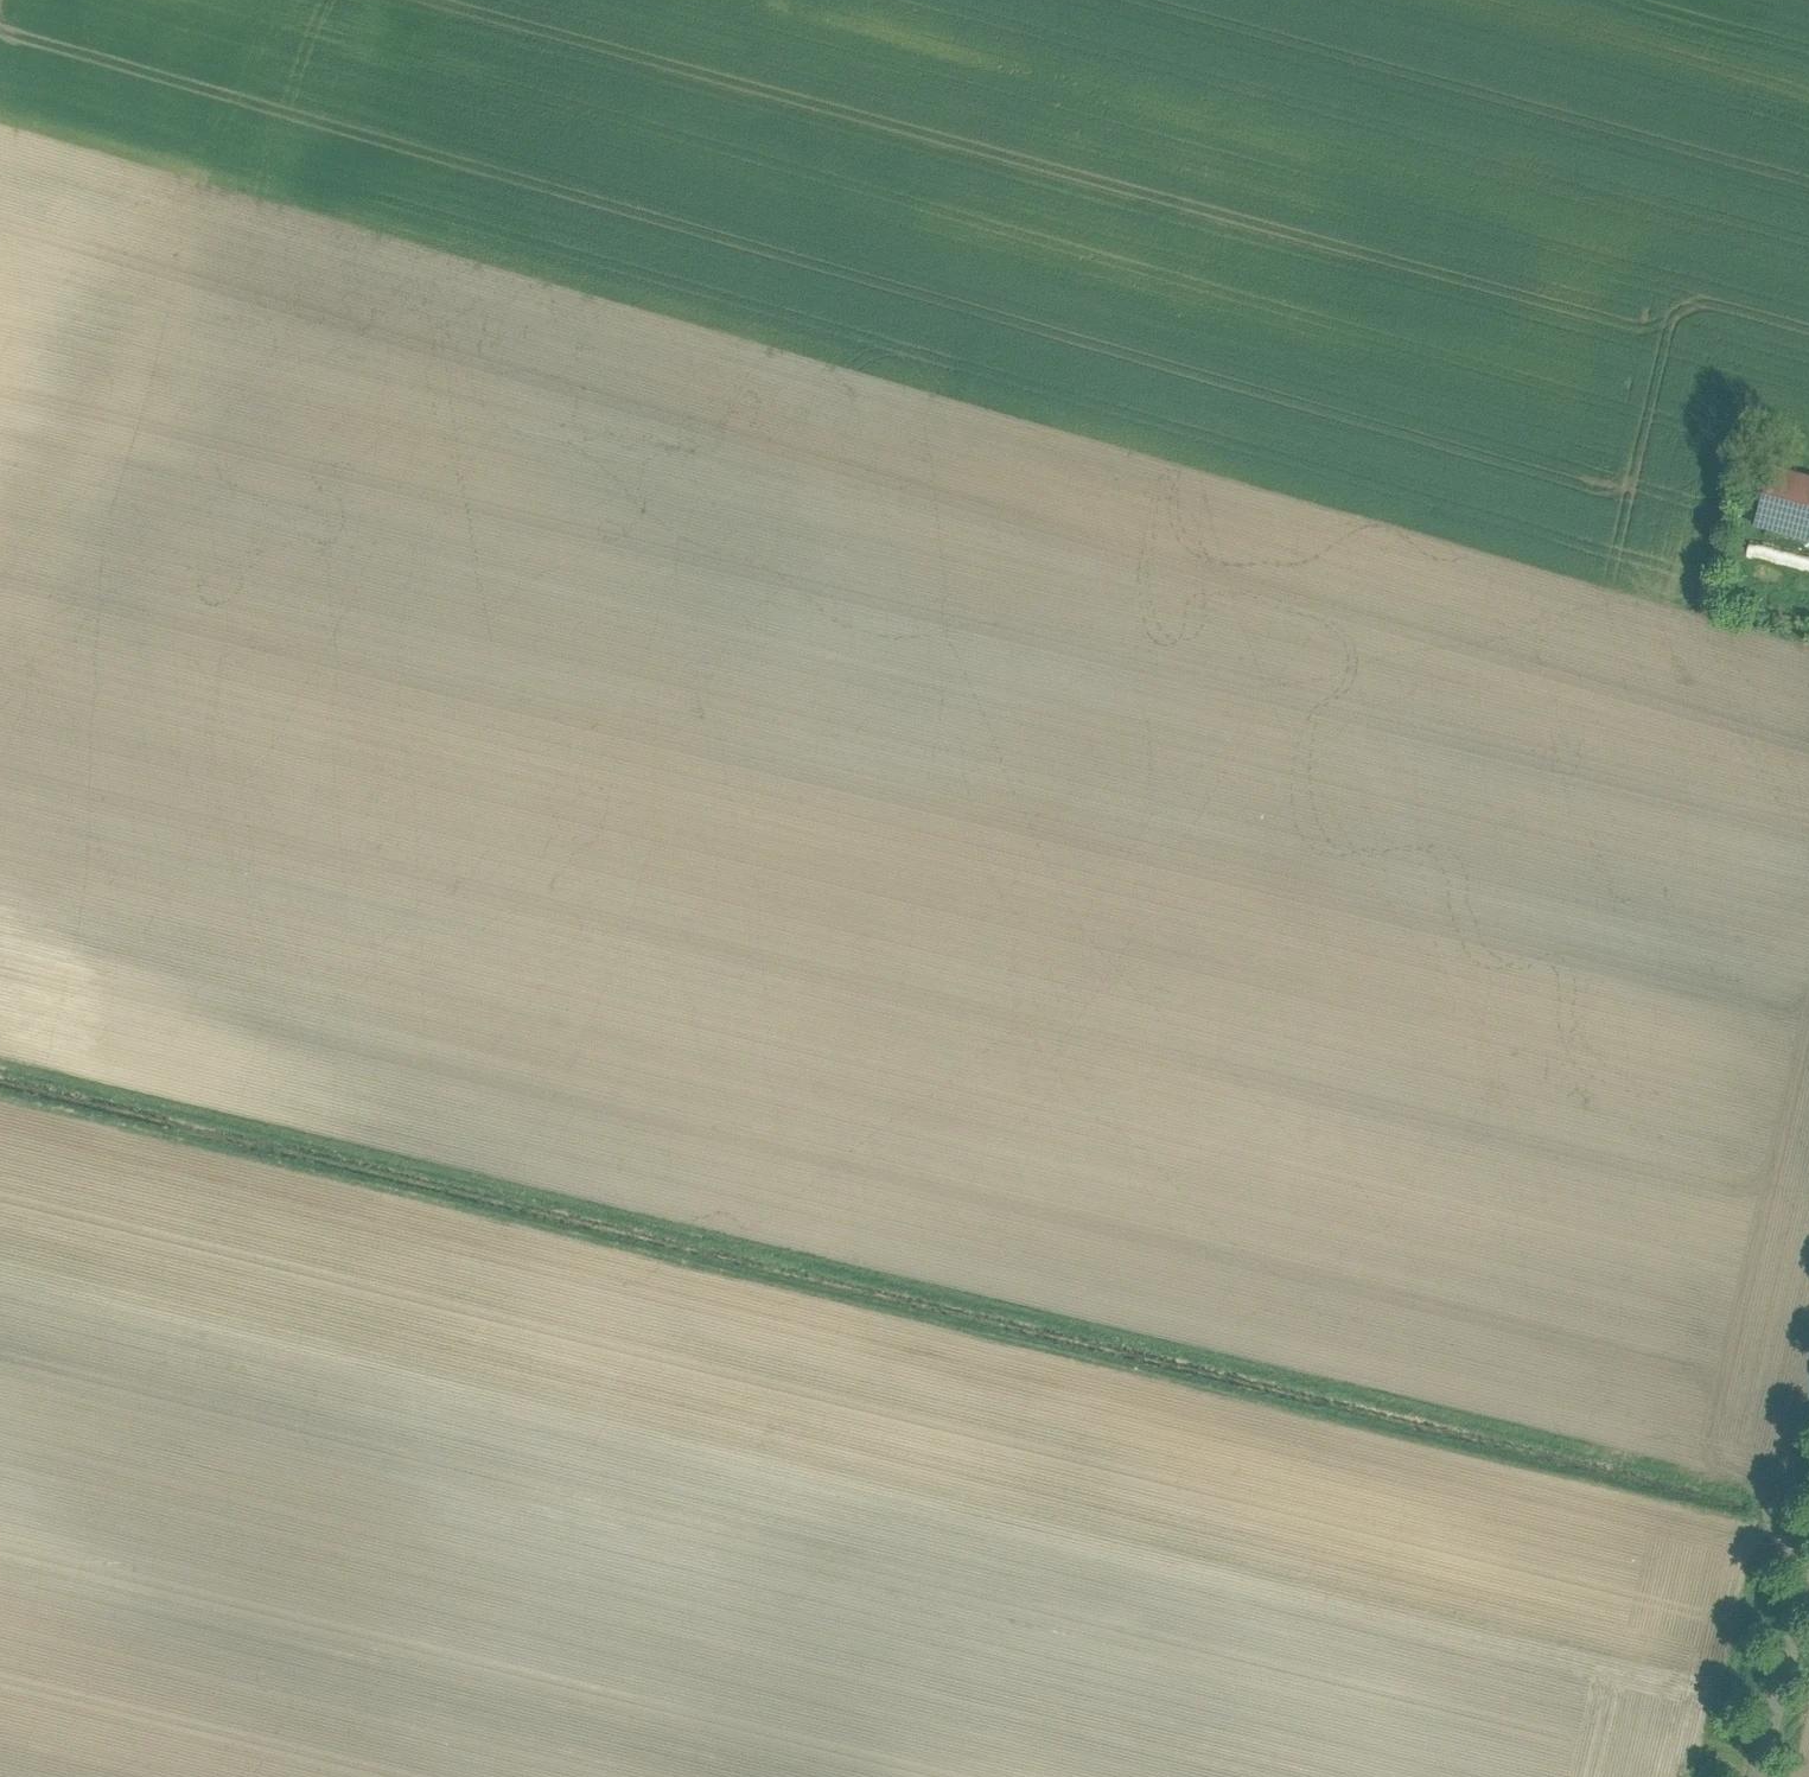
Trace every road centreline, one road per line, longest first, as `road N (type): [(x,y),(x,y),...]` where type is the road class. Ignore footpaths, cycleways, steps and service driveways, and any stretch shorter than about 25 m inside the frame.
road 1 (unclassified): [(1808,1533),(1749,1776)]

